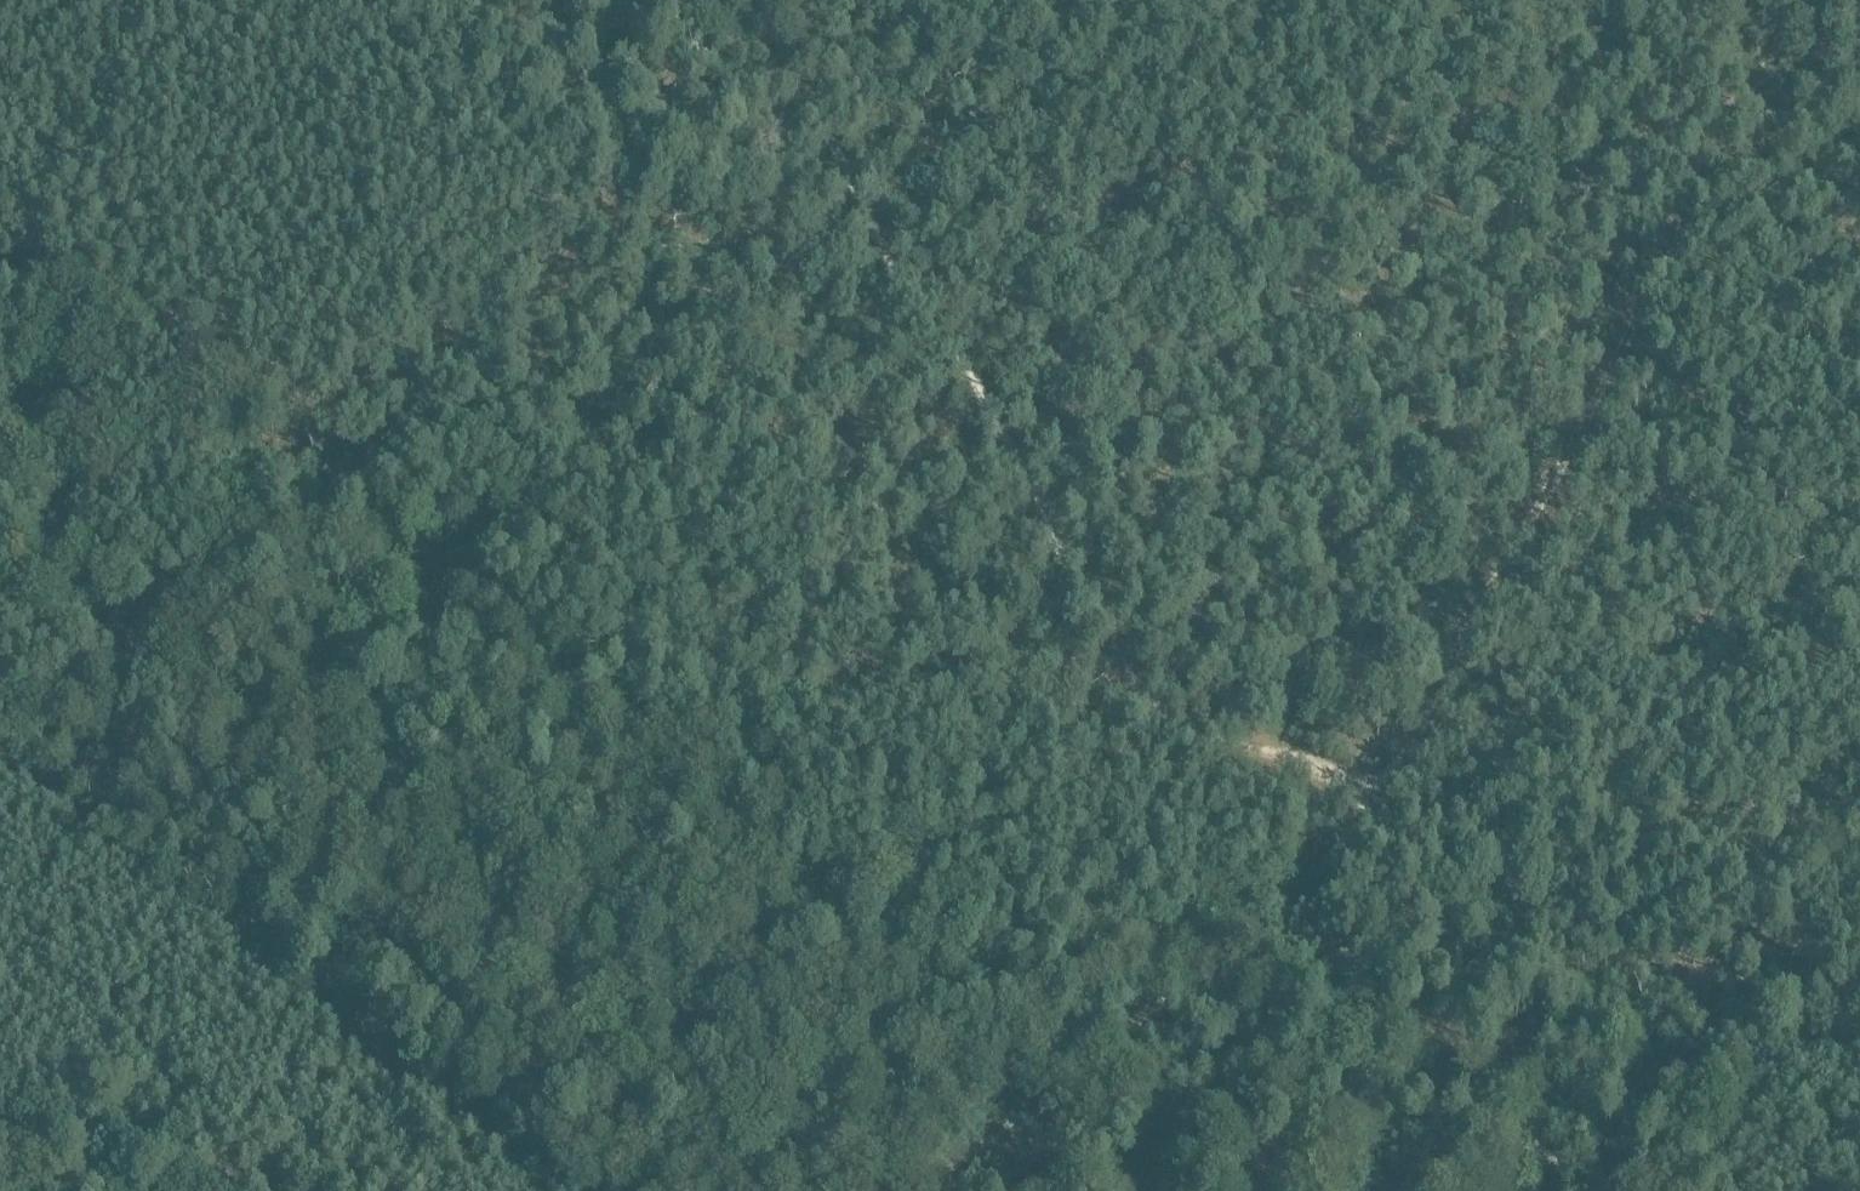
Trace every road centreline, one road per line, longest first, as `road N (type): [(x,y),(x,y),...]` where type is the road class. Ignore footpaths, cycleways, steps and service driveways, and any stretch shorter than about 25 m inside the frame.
road 1 (track): [(682,0),(796,94),(1156,698),(1189,721),(1381,802)]
road 2 (track): [(1381,802),(1799,0)]
road 3 (track): [(1366,828),(1564,832),(1684,847),(1816,873),(1859,891)]
road 4 (track): [(1164,1001),(1366,828)]
road 5 (track): [(1076,1067),(920,1190)]

